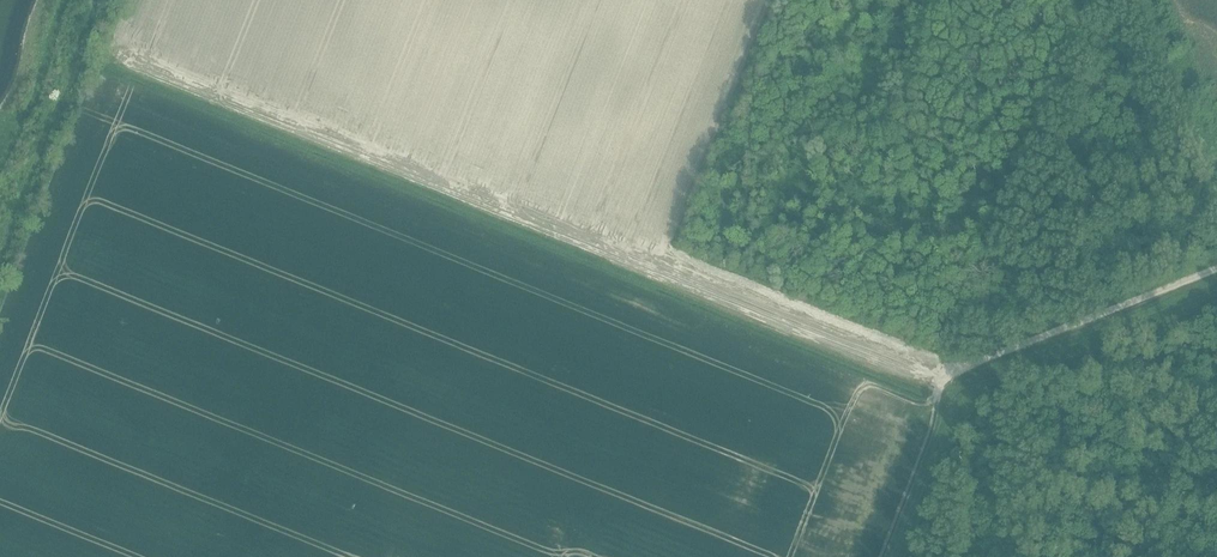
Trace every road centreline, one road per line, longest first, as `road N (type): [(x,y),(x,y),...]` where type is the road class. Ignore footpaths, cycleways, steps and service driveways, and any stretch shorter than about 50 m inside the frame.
road 1 (unclassified): [(936,397),(953,371),(1216,269)]

